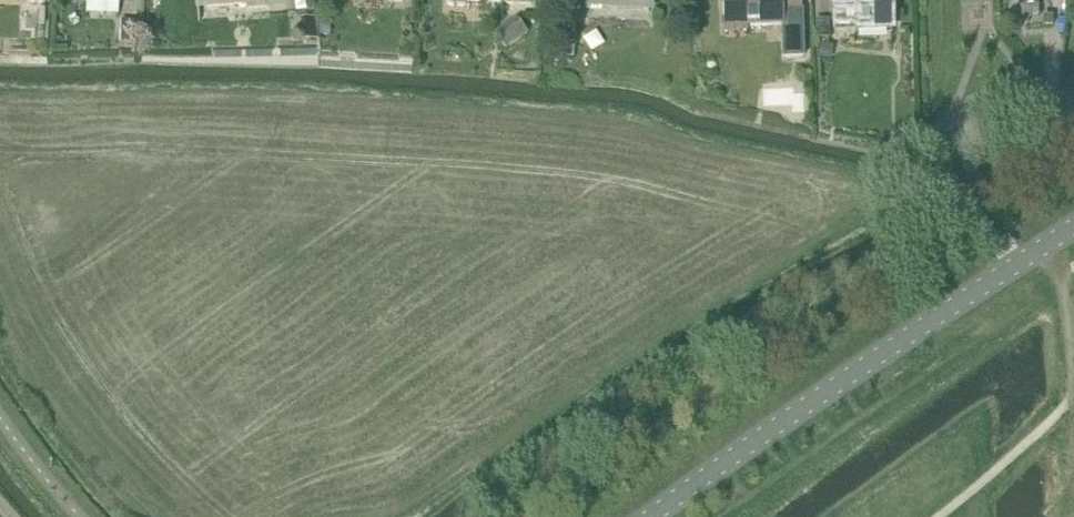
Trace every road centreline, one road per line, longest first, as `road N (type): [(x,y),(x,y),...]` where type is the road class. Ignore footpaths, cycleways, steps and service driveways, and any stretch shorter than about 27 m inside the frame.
road 1 (unclassified): [(1073,227),(653,516)]
road 2 (residential): [(943,147),(965,119),(995,105),(1073,107)]
road 3 (track): [(1012,268),(975,214),(902,189)]
road 4 (track): [(1073,369),(1063,278),(1044,247)]

